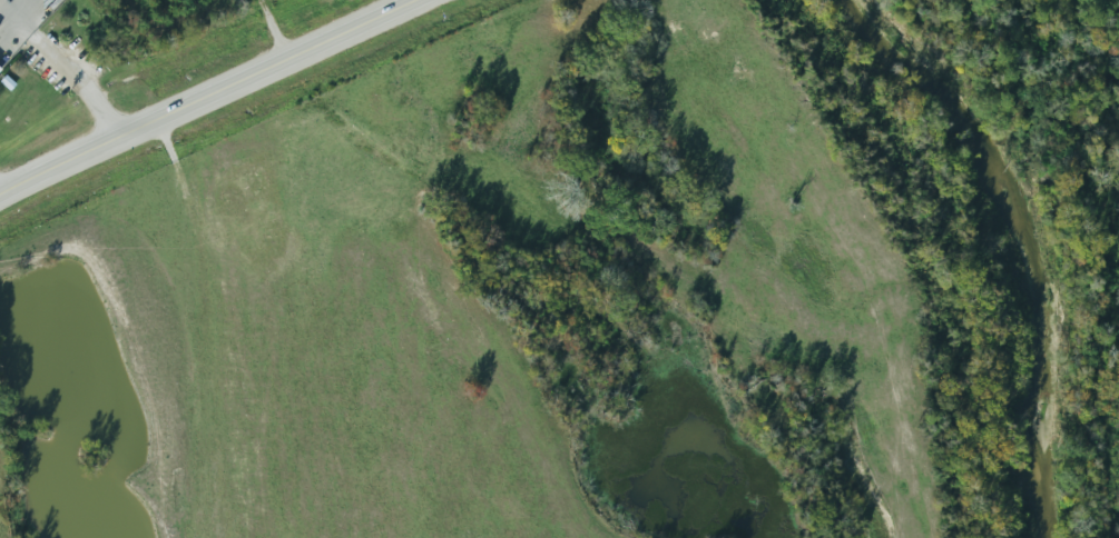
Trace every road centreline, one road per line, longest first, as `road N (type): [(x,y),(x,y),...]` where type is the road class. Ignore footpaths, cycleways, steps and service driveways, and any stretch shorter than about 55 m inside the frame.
road 1 (secondary): [(400,0),(0,183)]

